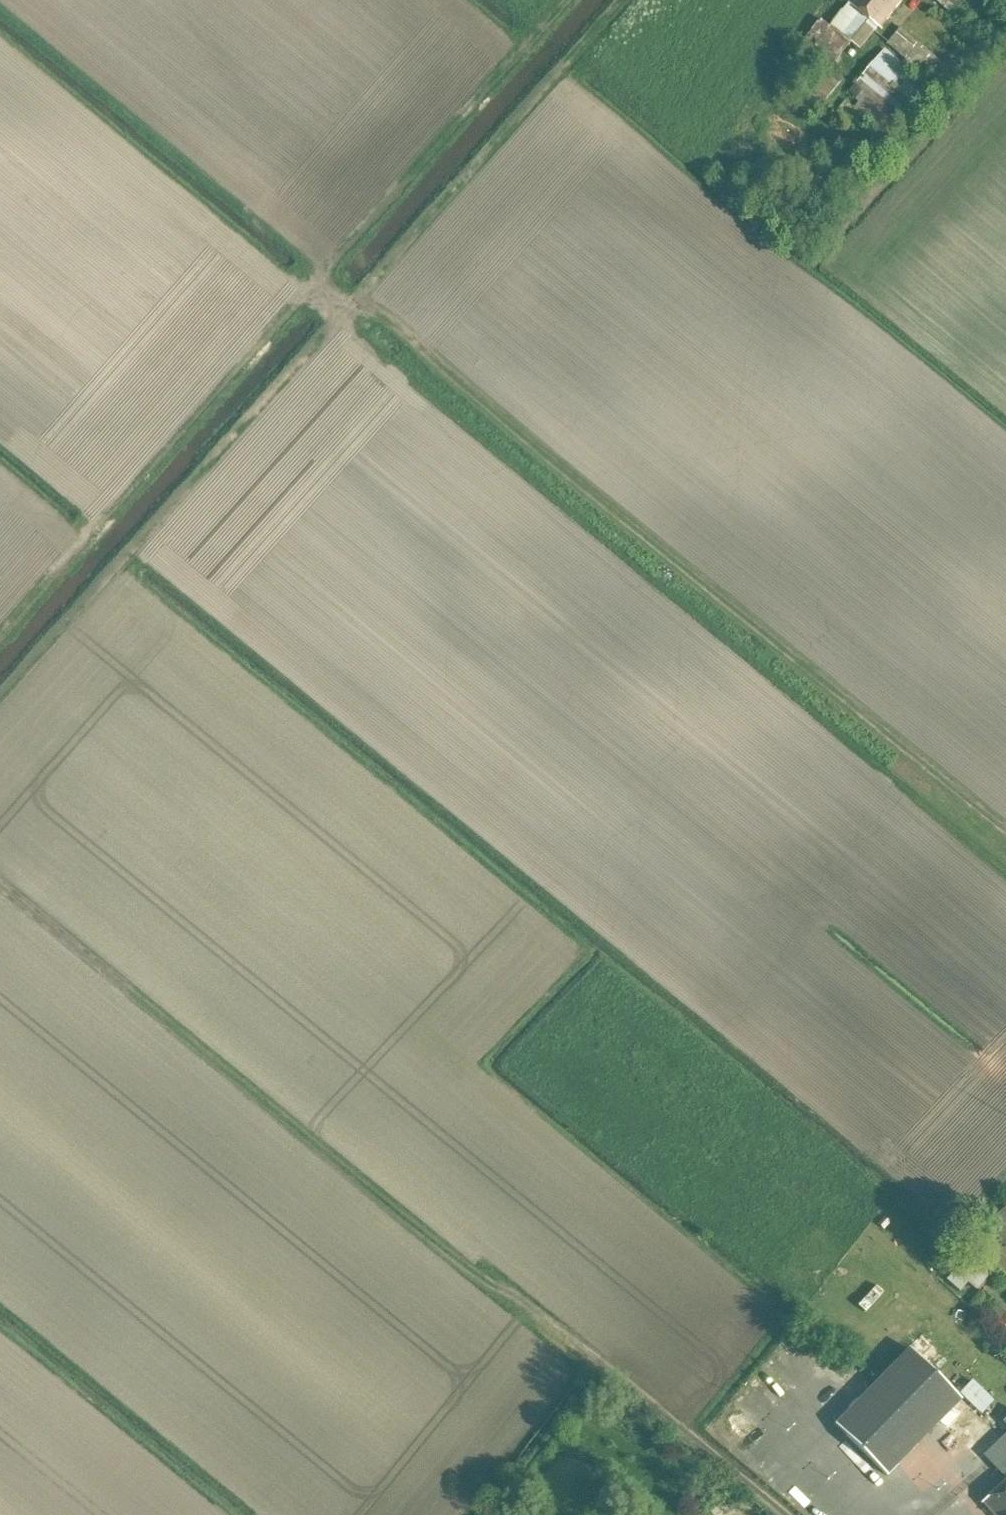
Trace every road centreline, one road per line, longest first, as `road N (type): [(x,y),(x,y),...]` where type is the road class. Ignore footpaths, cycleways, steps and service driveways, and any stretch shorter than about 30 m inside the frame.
road 1 (track): [(773,1514),(586,1358)]

